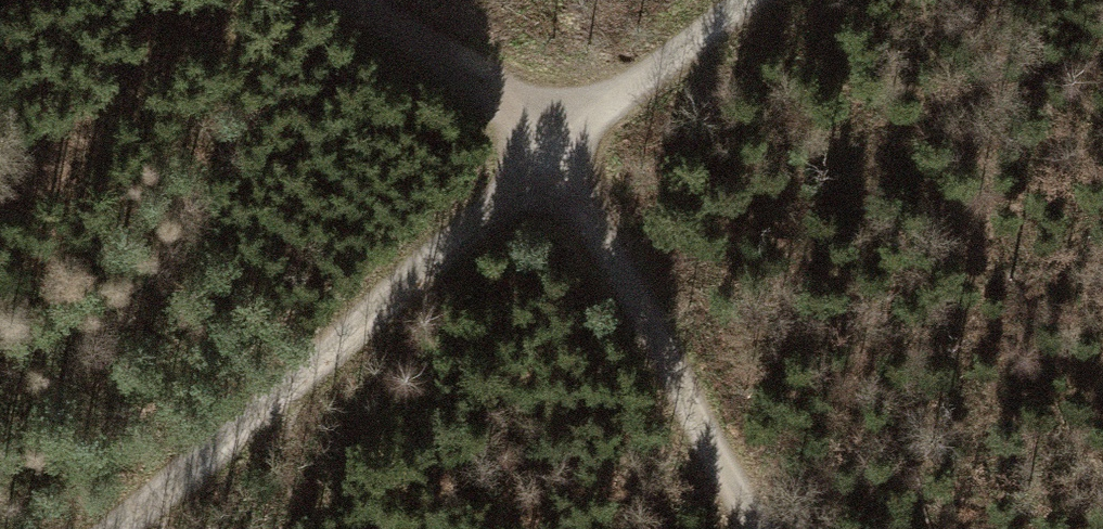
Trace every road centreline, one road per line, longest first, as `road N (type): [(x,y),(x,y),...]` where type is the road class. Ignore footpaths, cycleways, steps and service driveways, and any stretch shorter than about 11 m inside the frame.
road 1 (track): [(767,0),(112,528)]
road 2 (track): [(764,528),(560,167),(496,92),(359,0)]

